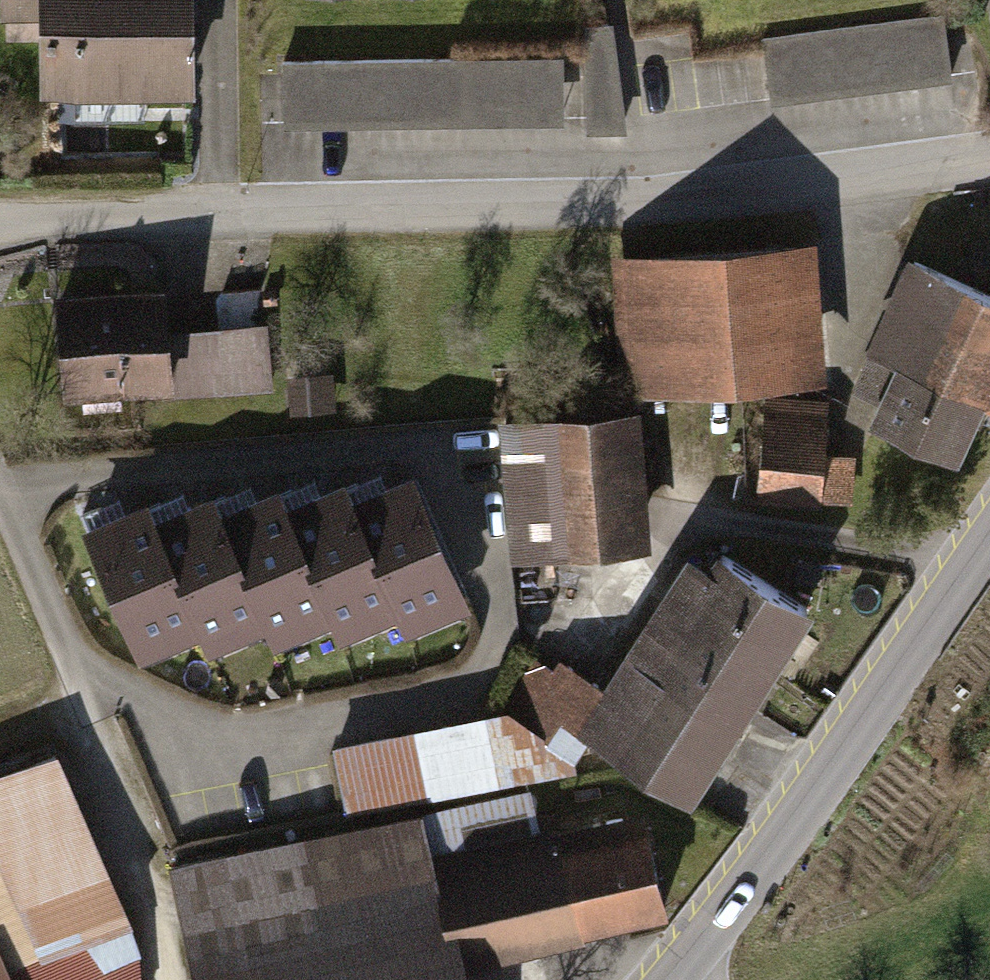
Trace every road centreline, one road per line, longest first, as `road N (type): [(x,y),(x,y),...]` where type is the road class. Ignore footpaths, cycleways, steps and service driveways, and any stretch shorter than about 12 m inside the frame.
road 1 (residential): [(0,482),(414,441),(465,476),(500,627),(460,691),(227,739),(82,681)]
road 2 (residential): [(0,218),(215,222),(645,203),(989,163)]
road 3 (secondary): [(670,979),(989,547)]
road 4 (residential): [(0,501),(82,681)]

